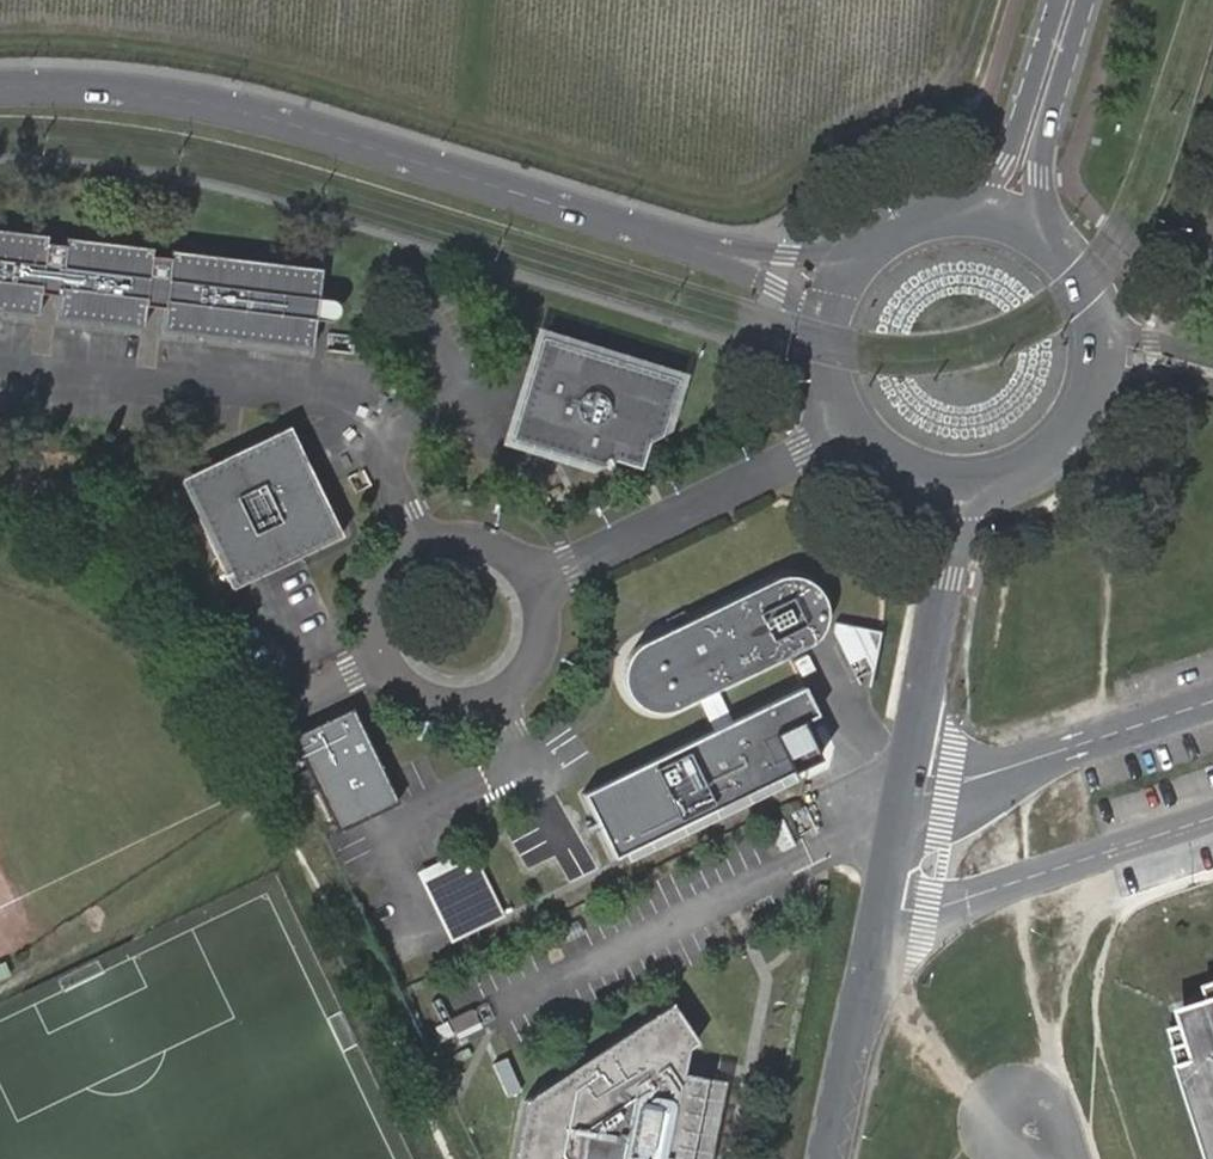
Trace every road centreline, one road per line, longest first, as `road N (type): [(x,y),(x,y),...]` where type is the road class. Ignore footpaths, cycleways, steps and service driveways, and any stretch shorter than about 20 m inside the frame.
road 1 (track): [(975,0),(949,81),(912,115),(856,132),(766,194),(715,207),(241,67),(89,44),(0,42)]
road 2 (secondary): [(727,255),(225,108),(0,86)]
road 3 (unclassified): [(419,548),(354,405),(0,368)]
road 4 (unclassified): [(419,548),(385,581),(374,628),(393,676),(440,705),(494,699),(517,683),(543,635),(533,582)]
road 5 (residential): [(876,923),(1212,817)]
road 6 (unclassified): [(851,432),(533,582)]
road 7 (residential): [(1212,698),(949,783),(903,783)]
road 8 (secondary): [(961,489),(1004,484),(1044,465),(1076,435),(1097,397),(1103,322),(1073,259)]
road 9 (tertiary): [(961,489),(903,783)]
road 10 (secondary): [(1073,259),(1041,174),(1048,123),(1086,0)]
road 11 (secondary): [(1060,0),(1003,164),(986,183),(930,213)]
road 12 (tertiary): [(876,923),(829,1158)]
road 13 (secondary): [(889,231),(830,250),(727,255)]
road 14 (secondary): [(1073,259),(1008,216),(930,213)]
road 15 (tertiary): [(903,783),(876,923)]
road 16 (track): [(477,0),(466,134)]
road 17 (unclassified): [(533,582),(517,561),(471,539),(419,548)]
road 18 (secondary): [(851,432),(899,473),(961,489)]
road 19 (secondary): [(727,255),(778,286),(825,331)]
road 20 (secondary): [(889,231),(836,292),(825,331)]

